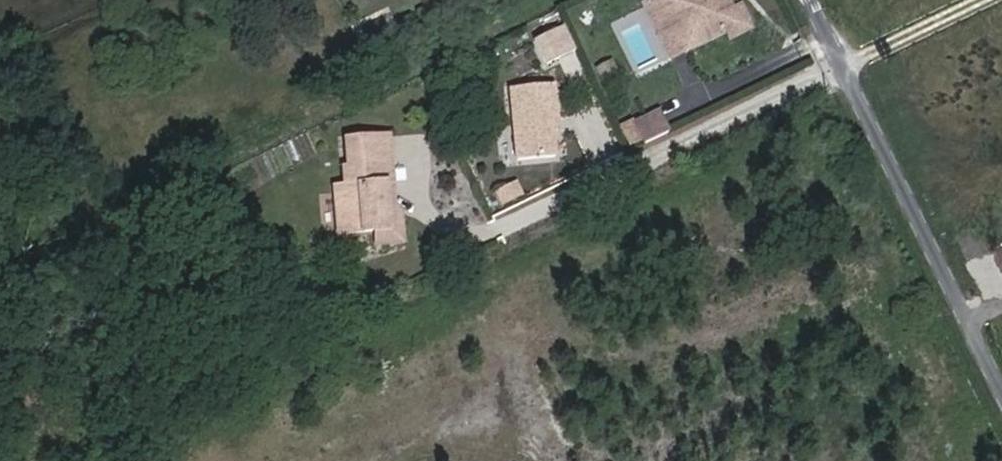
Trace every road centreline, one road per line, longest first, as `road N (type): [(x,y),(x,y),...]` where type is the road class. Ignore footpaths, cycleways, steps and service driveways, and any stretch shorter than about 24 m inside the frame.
road 1 (residential): [(1001,386),(814,0)]

